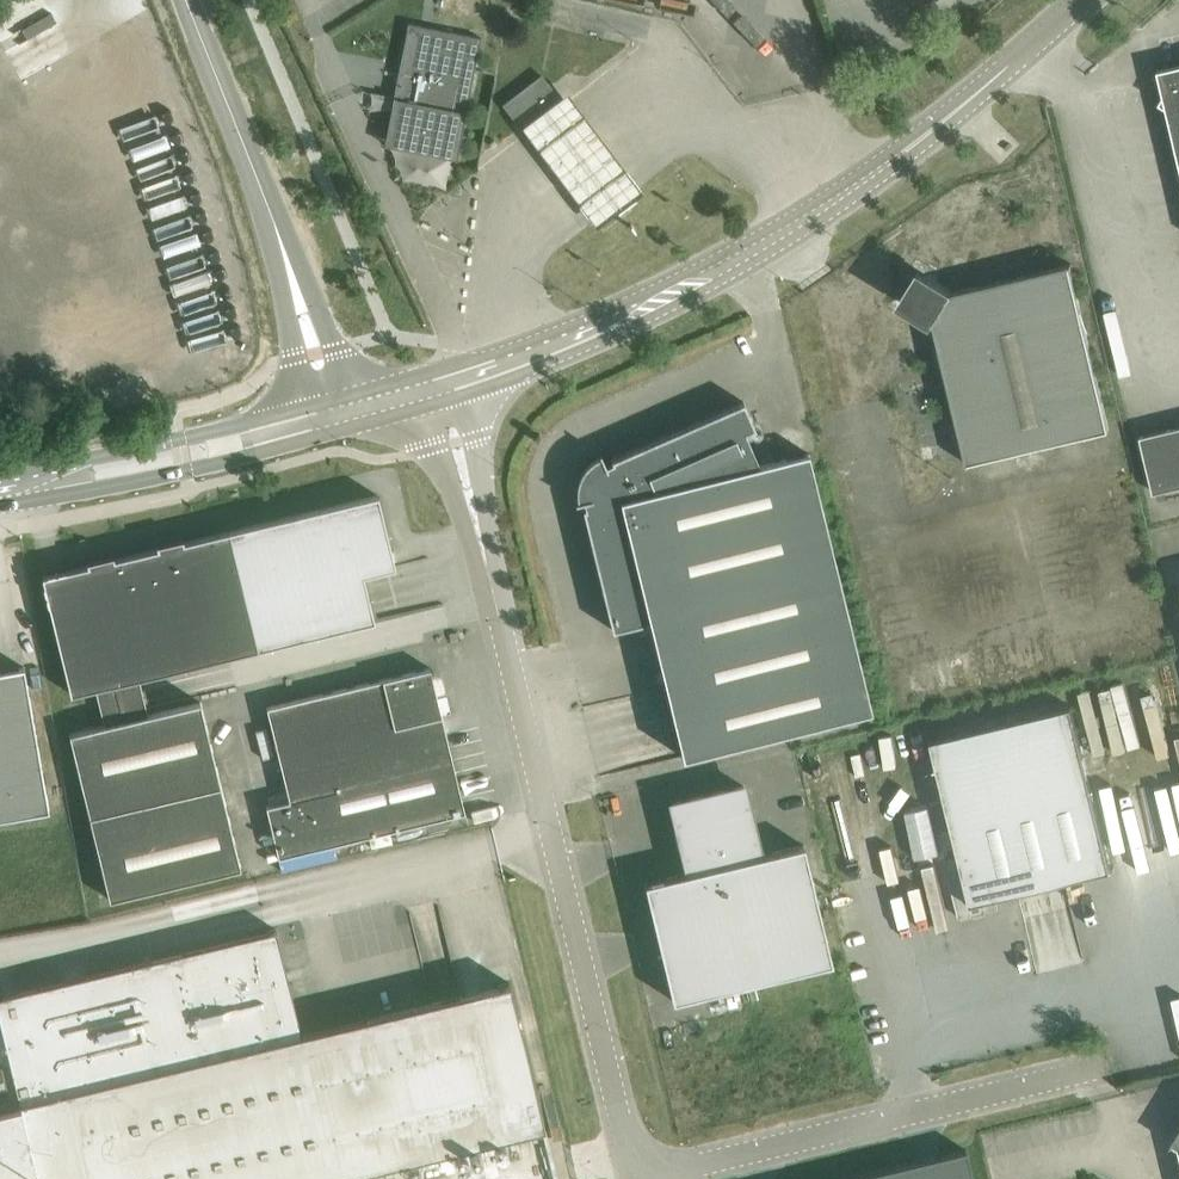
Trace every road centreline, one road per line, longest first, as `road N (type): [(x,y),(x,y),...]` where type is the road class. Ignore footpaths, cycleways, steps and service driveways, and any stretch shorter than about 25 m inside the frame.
road 1 (unclassified): [(635,1178),(437,381)]
road 2 (unclassified): [(437,381),(616,319),(770,243),(878,174),(1080,0)]
road 3 (unclassified): [(642,1178),(1109,1065)]
road 4 (tertiary): [(0,491),(315,414)]
road 5 (tertiary): [(190,0),(280,246)]
road 6 (tertiary): [(356,404),(319,307),(280,246)]
road 7 (tertiary): [(280,246),(315,414)]

